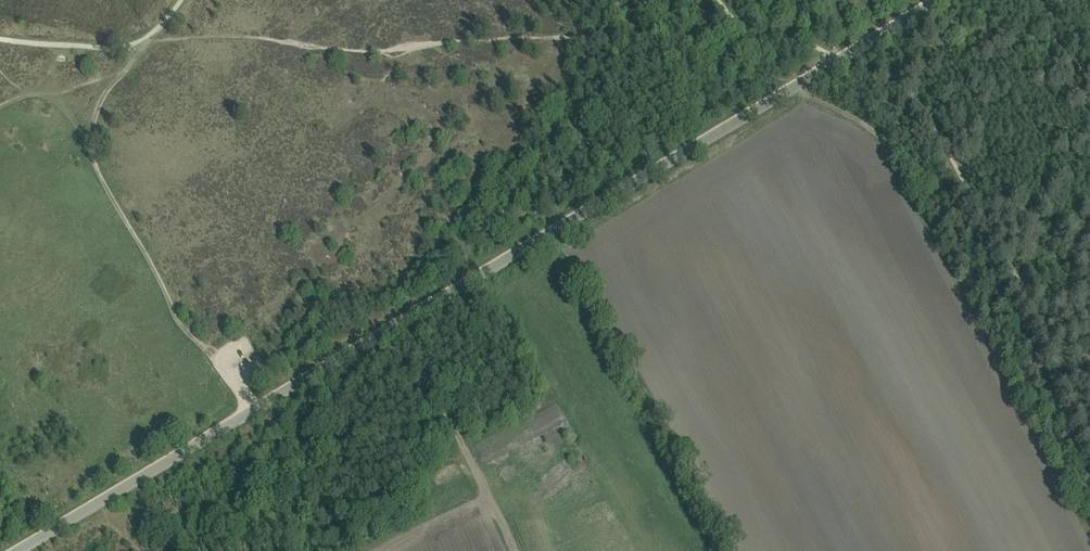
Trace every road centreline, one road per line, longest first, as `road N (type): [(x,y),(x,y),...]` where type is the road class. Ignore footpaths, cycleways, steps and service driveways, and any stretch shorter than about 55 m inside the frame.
road 1 (unclassified): [(27,550),(951,0)]
road 2 (track): [(802,88),(863,120),(953,195),(1089,455)]
road 3 (track): [(145,43),(105,100),(97,164),(210,349)]
road 4 (track): [(405,323),(511,550)]

